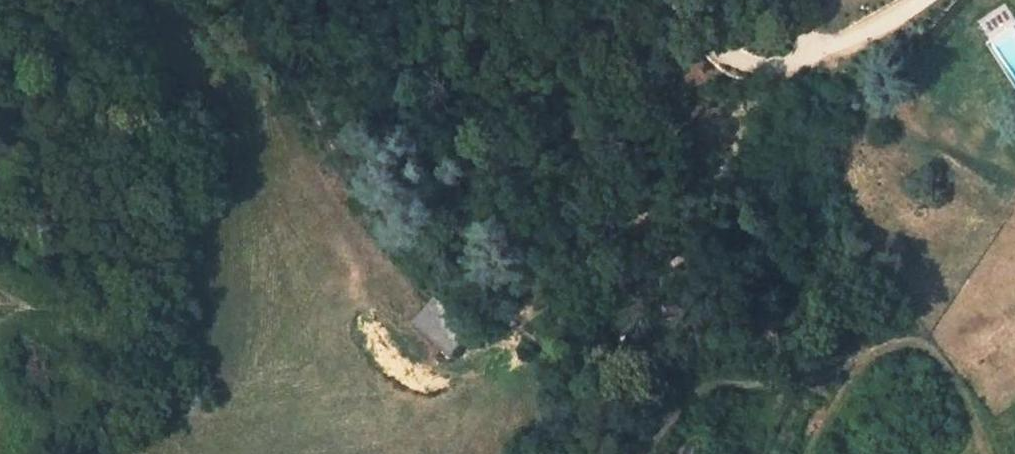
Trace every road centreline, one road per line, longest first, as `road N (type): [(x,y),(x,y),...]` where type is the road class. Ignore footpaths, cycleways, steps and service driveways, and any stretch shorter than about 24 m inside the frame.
road 1 (track): [(266,0),(304,91),(374,193),(435,262),(540,340),(559,366),(564,450),(573,453)]
road 2 (track): [(588,453),(598,451),(659,297),(648,248),(554,104),(516,0)]
road 3 (track): [(156,388),(175,295),(171,234),(157,173),(102,54),(95,0)]
road 4 (track): [(665,0),(712,45),(782,63),(893,20),(923,0)]

